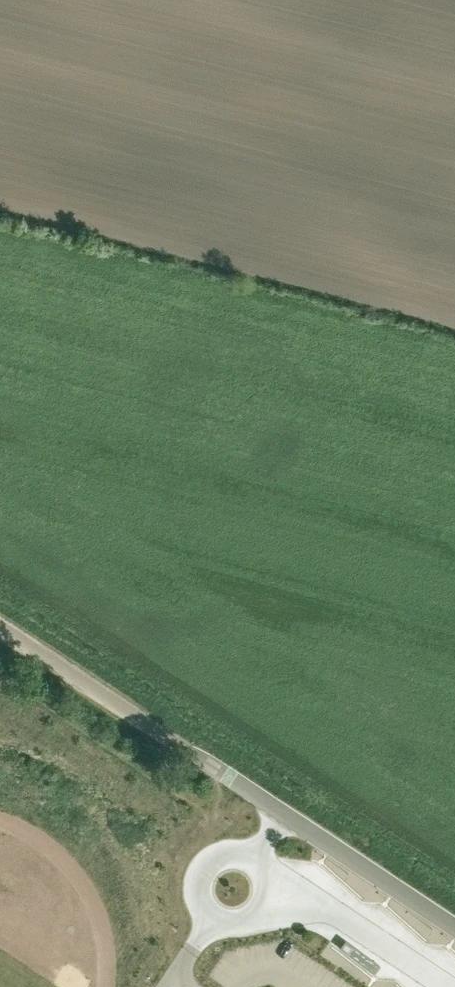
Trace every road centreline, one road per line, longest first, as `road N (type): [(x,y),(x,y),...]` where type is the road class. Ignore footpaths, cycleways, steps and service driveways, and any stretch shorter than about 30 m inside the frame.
road 1 (unclassified): [(454,923),(0,629)]

